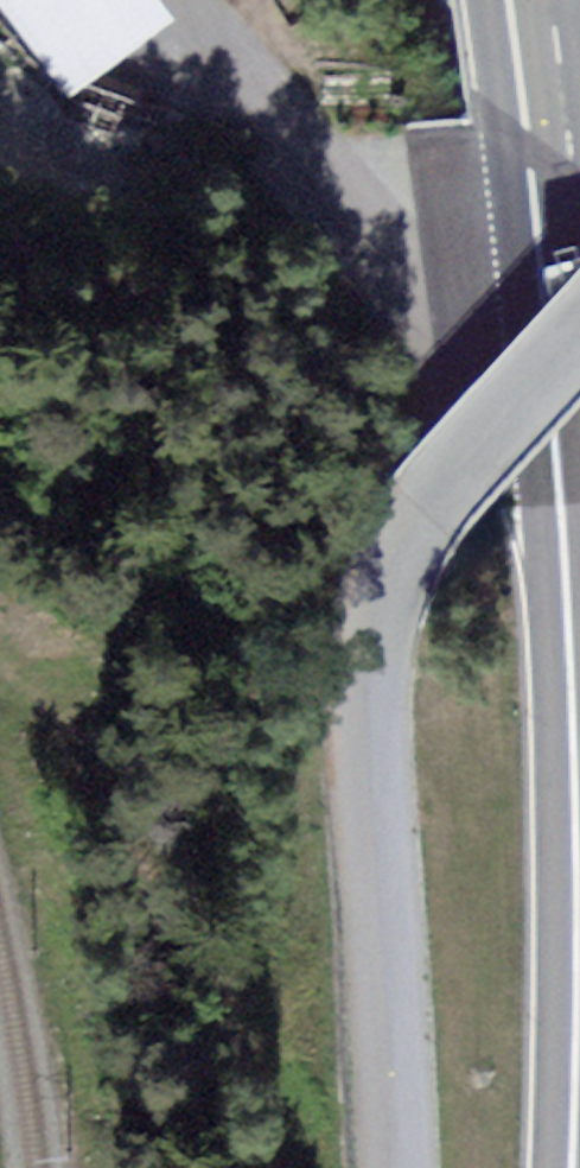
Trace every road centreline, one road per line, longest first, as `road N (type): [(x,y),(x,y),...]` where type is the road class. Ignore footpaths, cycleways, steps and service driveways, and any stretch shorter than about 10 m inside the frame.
road 1 (primary): [(569,1167),(567,682),(545,290),(510,0)]
road 2 (unclassified): [(579,335),(410,520),(360,671),(389,1167)]
road 3 (track): [(0,690),(240,1021),(275,1167)]

